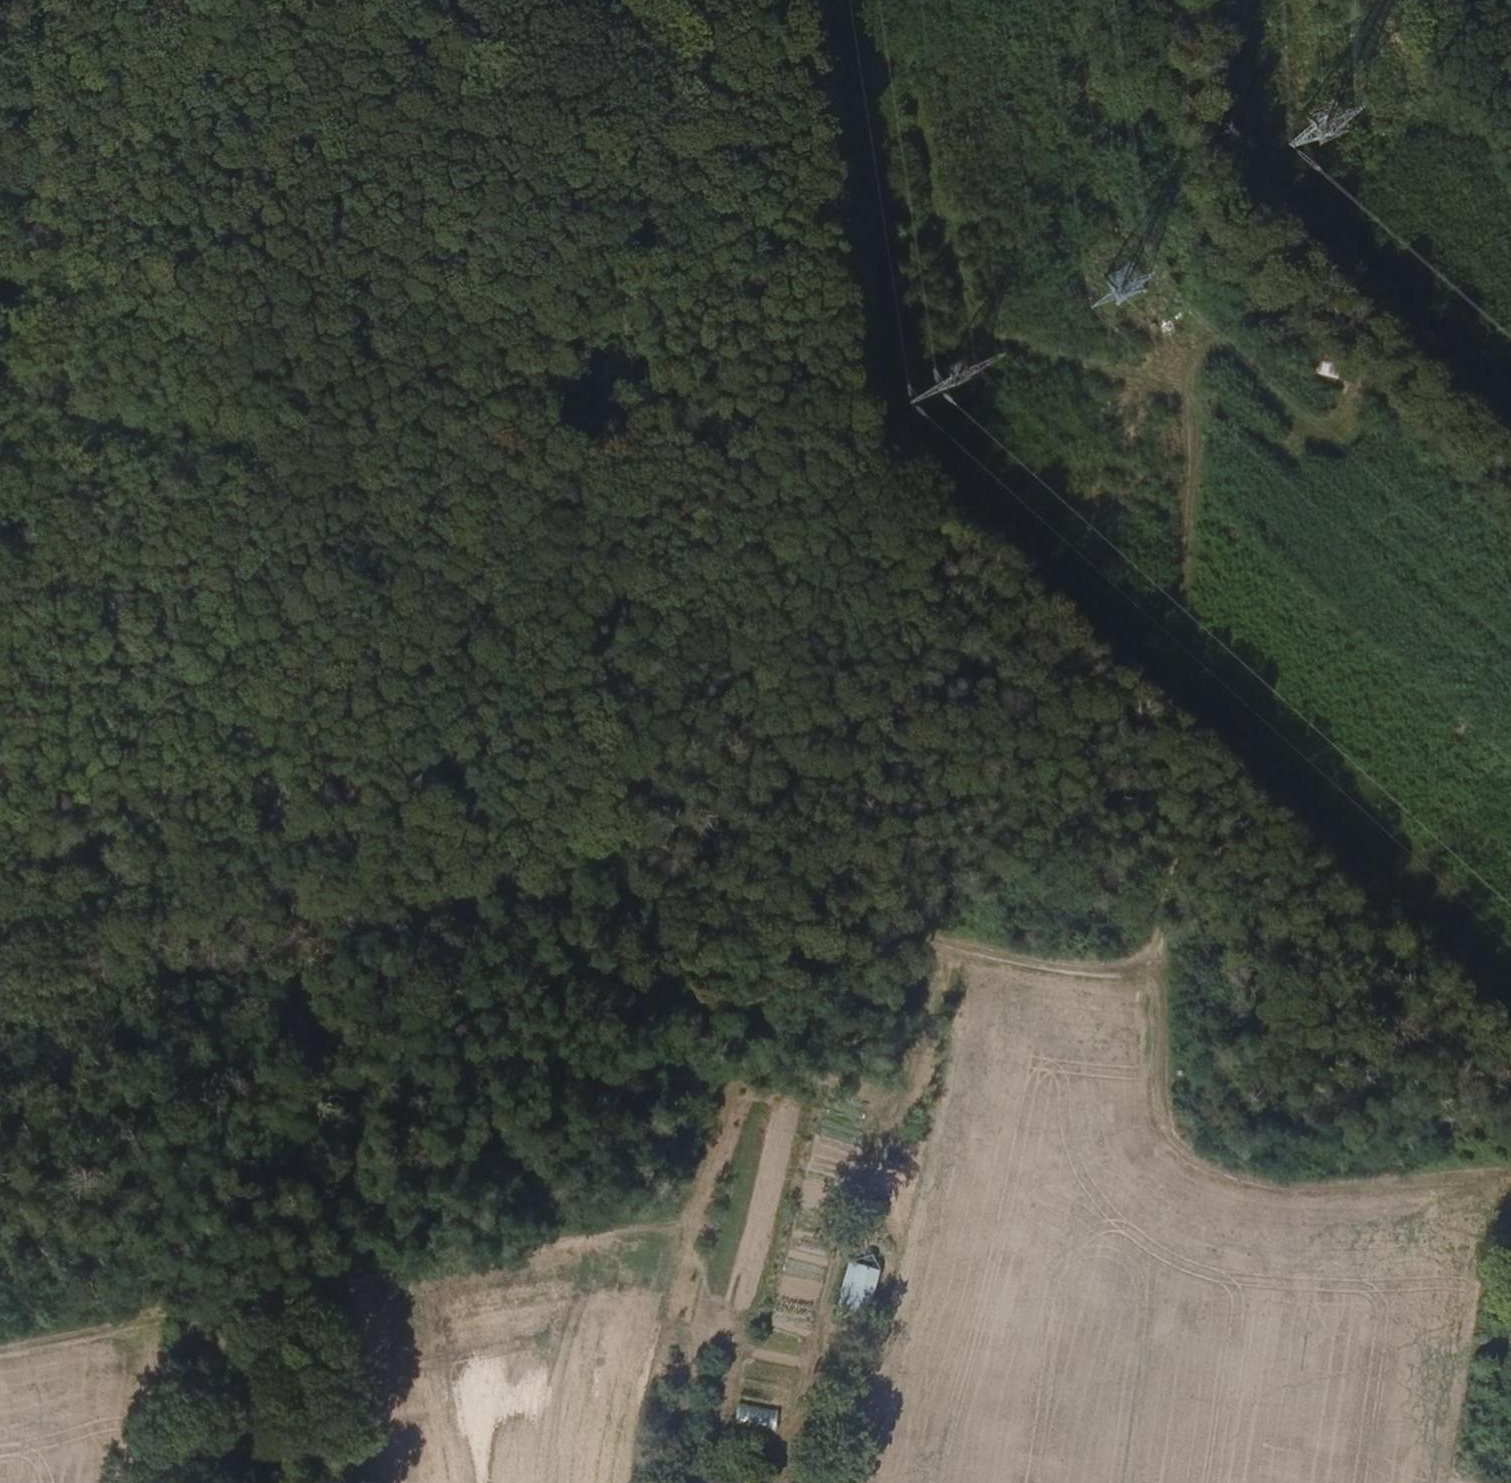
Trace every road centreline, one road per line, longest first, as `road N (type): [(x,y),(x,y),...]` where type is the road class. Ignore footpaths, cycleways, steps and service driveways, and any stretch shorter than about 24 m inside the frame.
road 1 (track): [(1236,101),(1195,201),(1176,475),(1158,975),(1170,1141),(1215,1157),(1325,1173),(1510,1168)]
road 2 (track): [(0,966),(334,938),(421,901),(498,881),(598,876),(736,888),(1114,979),(1158,975)]
road 3 (unclassified): [(0,447),(23,296),(44,0)]
road 4 (track): [(368,1271),(156,1307),(0,1349)]

